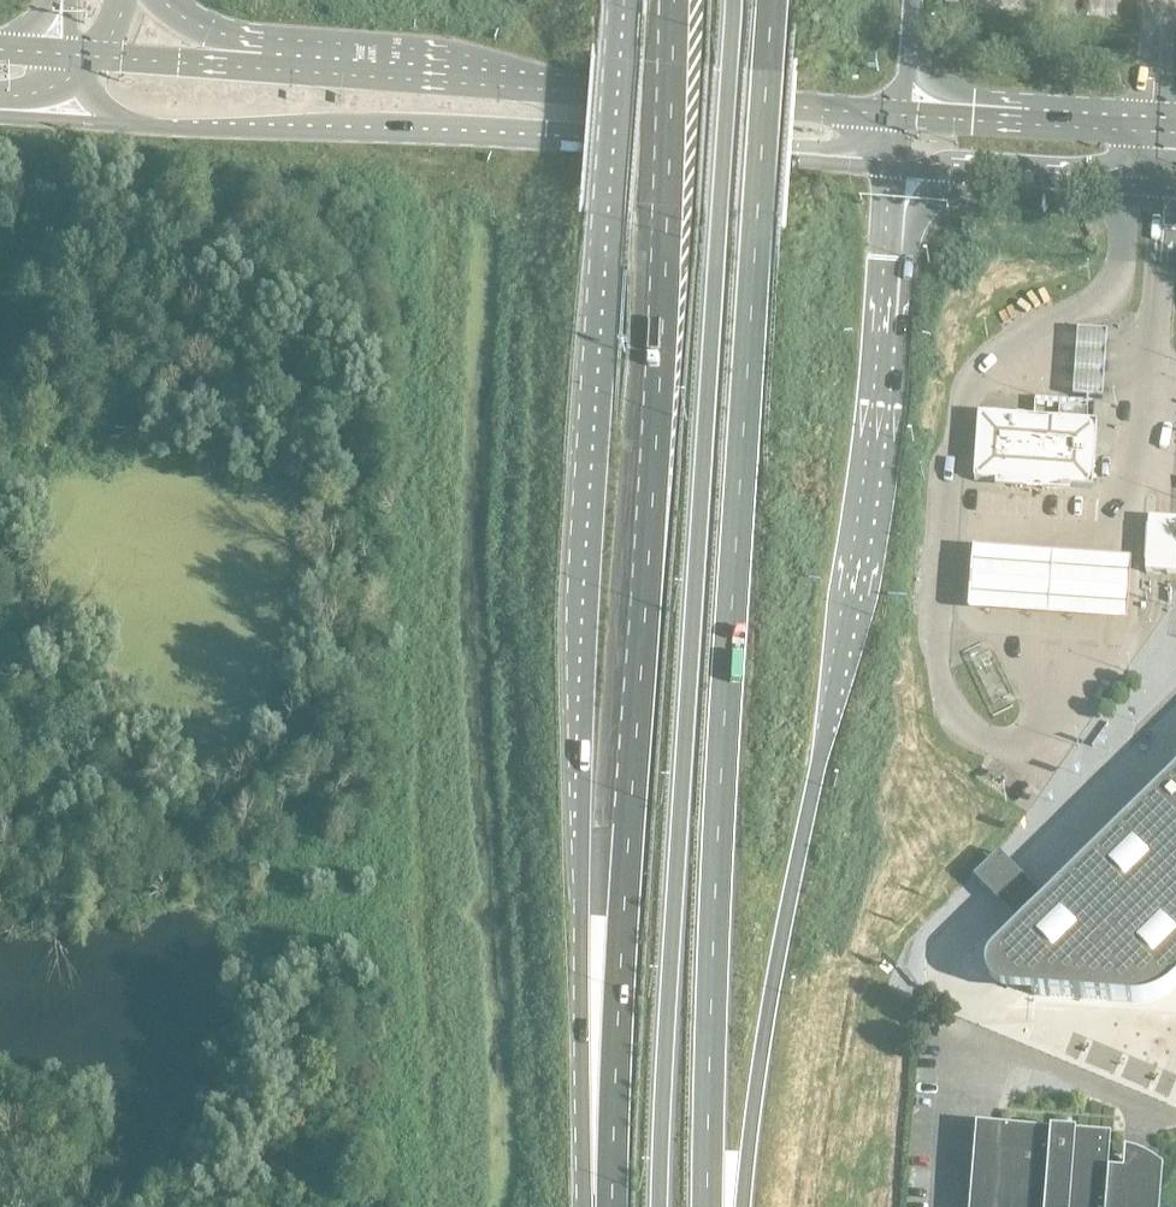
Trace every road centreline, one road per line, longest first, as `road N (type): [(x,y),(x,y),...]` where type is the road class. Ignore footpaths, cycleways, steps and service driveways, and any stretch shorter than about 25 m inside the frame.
road 1 (unclassified): [(1129,182),(1125,261),(1112,293),(1014,345),(968,380),(954,441),(932,617),(940,679),(957,718),(1018,751),(1065,736),(1135,645),(1167,186)]
road 2 (trunk): [(632,0),(598,493),(580,910),(582,1084),(601,1206)]
road 3 (motorway): [(658,1206),(666,972),(734,0)]
road 4 (trunk): [(707,1206),(727,667),(771,0)]
road 5 (trunk): [(675,0),(613,1206)]
road 6 (trunk): [(740,1206),(883,396),(897,167)]
road 7 (secondary): [(70,113),(186,128),(327,126),(897,167)]
road 8 (secondary): [(900,114),(238,66)]
road 9 (tertiary): [(1151,123),(900,114)]
road 10 (tertiary): [(897,167),(1129,182)]
road 11 (secondary): [(238,66),(105,56)]

